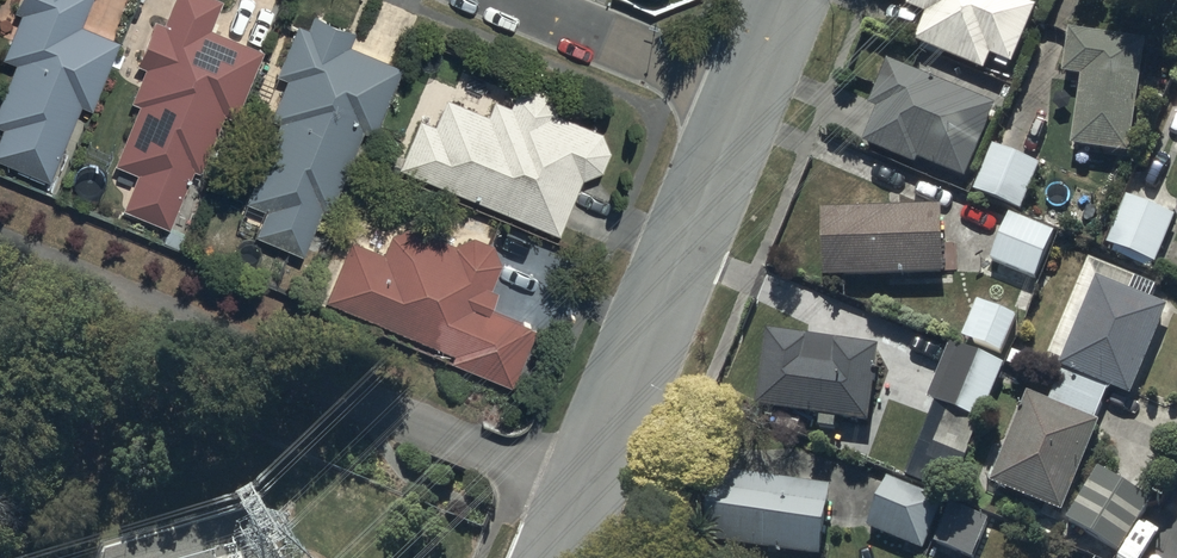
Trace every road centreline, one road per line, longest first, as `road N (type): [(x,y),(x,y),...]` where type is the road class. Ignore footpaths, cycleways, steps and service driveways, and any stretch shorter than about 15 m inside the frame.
road 1 (residential): [(557,557),(754,98)]
road 2 (residential): [(754,98),(510,0)]

